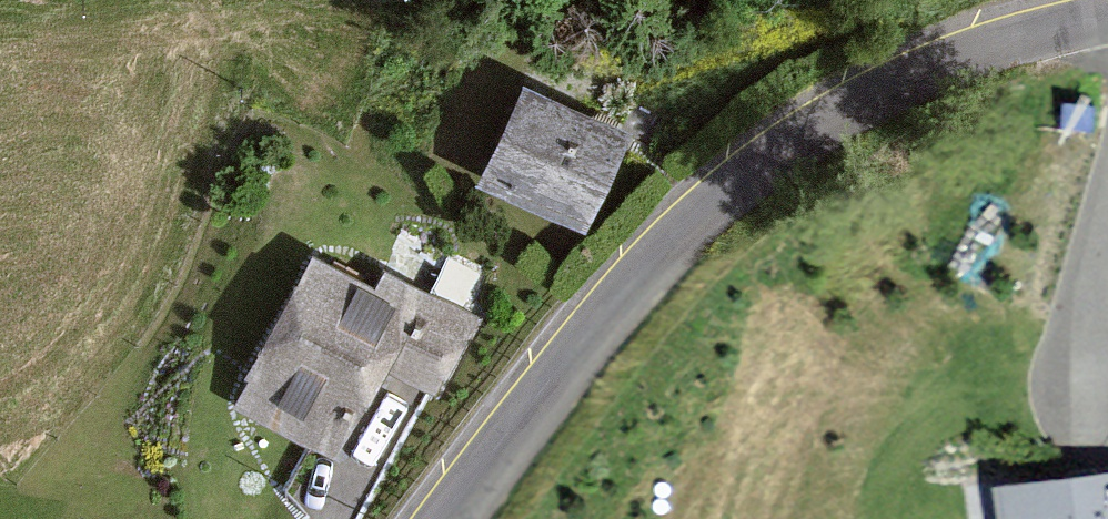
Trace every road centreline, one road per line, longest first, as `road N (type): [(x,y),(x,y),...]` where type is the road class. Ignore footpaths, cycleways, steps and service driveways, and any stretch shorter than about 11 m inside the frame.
road 1 (tertiary): [(1107,16),(918,68),(805,133),(726,194),(622,297),(444,518)]

